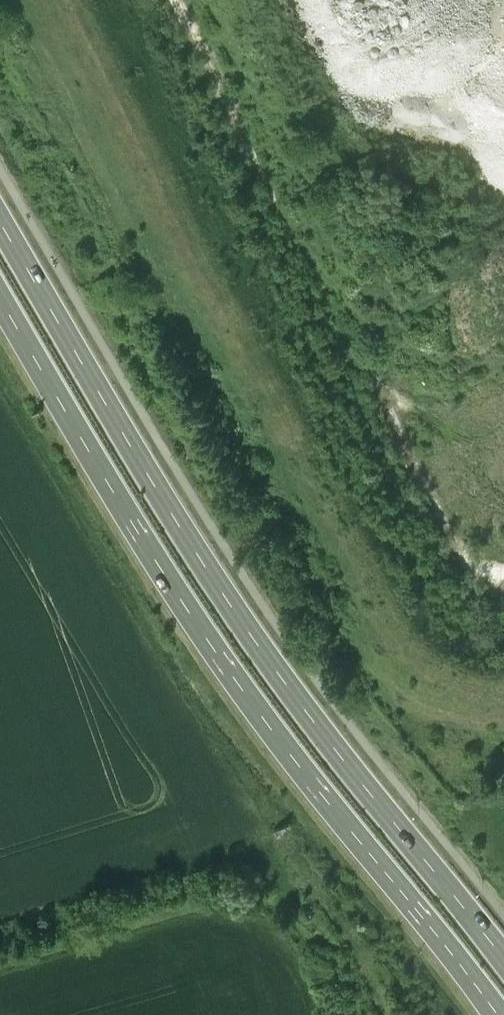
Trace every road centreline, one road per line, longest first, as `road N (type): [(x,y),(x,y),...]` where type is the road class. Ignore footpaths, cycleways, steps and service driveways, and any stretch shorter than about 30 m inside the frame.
road 1 (primary): [(503,957),(319,726),(155,474),(0,210)]
road 2 (primary): [(0,292),(284,749),(497,1014)]
road 3 (track): [(0,369),(159,639)]
road 4 (track): [(222,892),(0,962)]

